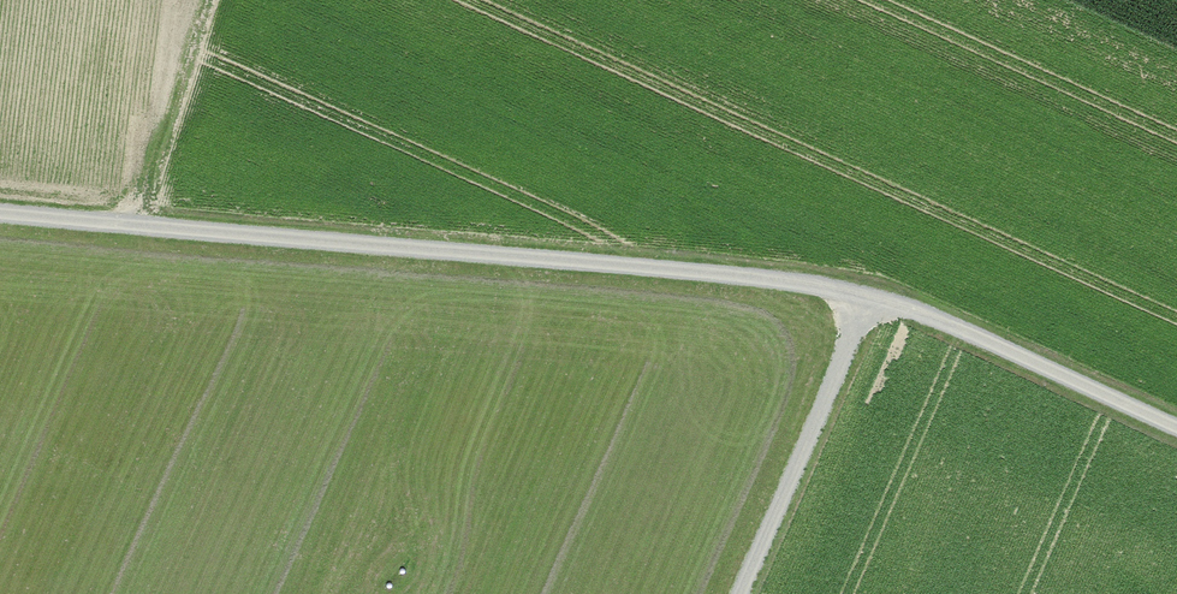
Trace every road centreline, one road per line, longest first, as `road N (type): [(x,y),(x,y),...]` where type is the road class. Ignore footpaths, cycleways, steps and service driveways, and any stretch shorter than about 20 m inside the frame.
road 1 (track): [(0,212),(867,291),(1176,431)]
road 2 (track): [(867,291),(737,593)]
road 3 (track): [(115,222),(185,0)]

